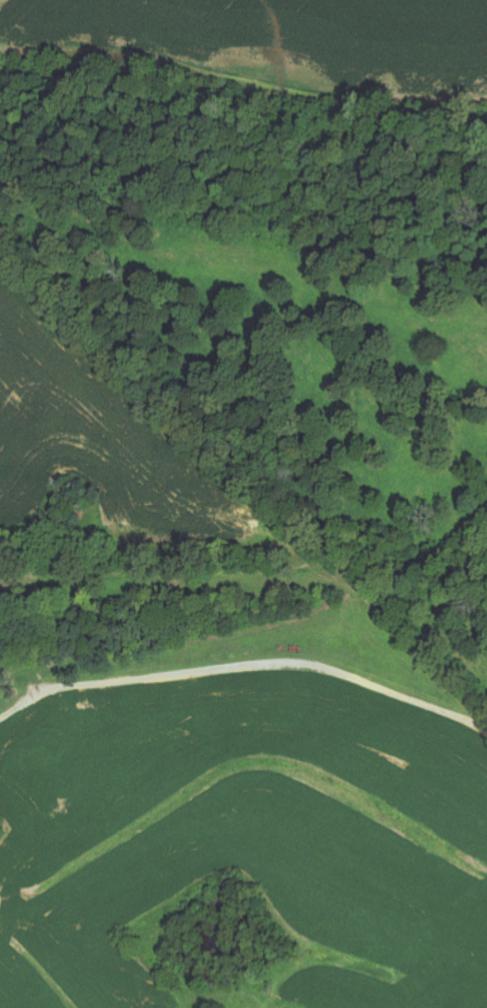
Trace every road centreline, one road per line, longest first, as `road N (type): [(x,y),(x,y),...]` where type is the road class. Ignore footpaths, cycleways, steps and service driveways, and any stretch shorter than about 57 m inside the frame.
road 1 (residential): [(486,715),(335,655),(201,656),(0,699)]

